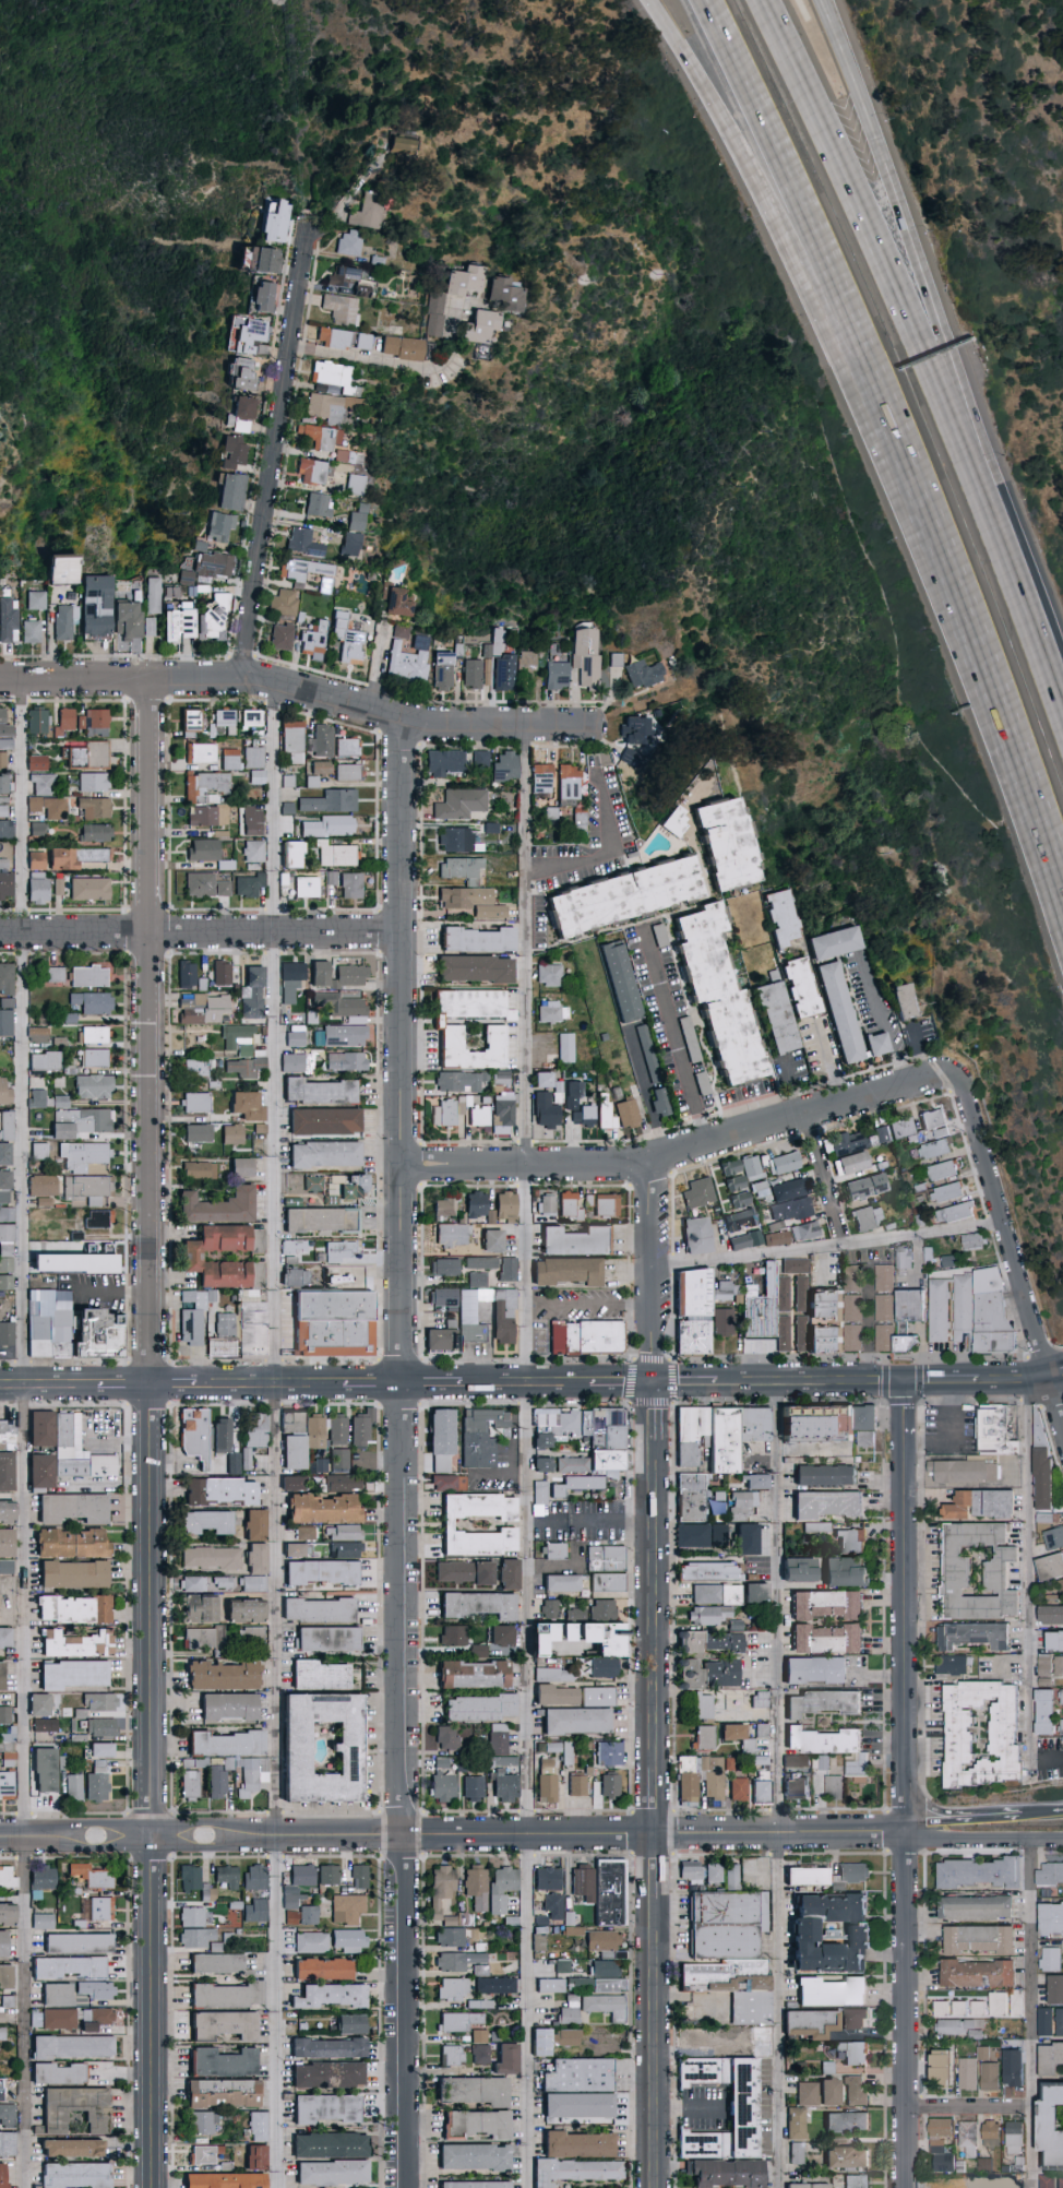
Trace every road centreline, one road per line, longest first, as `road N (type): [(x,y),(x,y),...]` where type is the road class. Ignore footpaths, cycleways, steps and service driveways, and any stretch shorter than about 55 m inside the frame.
road 1 (residential): [(154,2187),(150,679)]
road 2 (residential): [(407,1386),(403,718)]
road 3 (residential): [(0,681),(241,679),(447,727),(610,725)]
road 4 (residential): [(407,1164),(654,1166),(947,1075),(967,1090)]
road 5 (motorway): [(976,467),(755,0)]
road 6 (motorway): [(646,0),(888,444)]
road 7 (motorway): [(976,467),(826,0)]
road 8 (motorway): [(687,0),(888,444)]
road 9 (motorway): [(888,444),(937,546),(1062,895)]
road 10 (residential): [(404,1835),(407,1386)]
road 11 (residential): [(241,679),(307,241)]
road 12 (secondary): [(654,1383),(1062,1375)]
road 13 (tertiary): [(404,1835),(0,1839)]
road 14 (residential): [(0,935),(404,934)]
road 15 (secondary): [(908,1834),(907,1436)]
road 16 (residential): [(911,2187),(908,1834)]
road 17 (residential): [(406,2187),(404,1835)]
road 18 (residential): [(1062,1418),(967,1090)]
road 19 (secondary): [(654,1441),(656,1768)]
road 20 (secondary): [(658,2187),(657,1899)]
road 21 (tertiary): [(657,1834),(404,1835)]
road 22 (tertiary): [(657,1834),(908,1834)]
road 23 (motorway): [(1062,692),(976,467)]
road 24 (secondary): [(654,1383),(654,1166)]
road 25 (secondary): [(196,1386),(407,1386)]
road 26 (secondary): [(461,1384),(654,1383)]
road 27 (residential): [(908,1834),(1062,1834)]
road 28 (residential): [(844,1244),(811,1117)]
road 29 (residential): [(910,2107),(1036,2108)]

